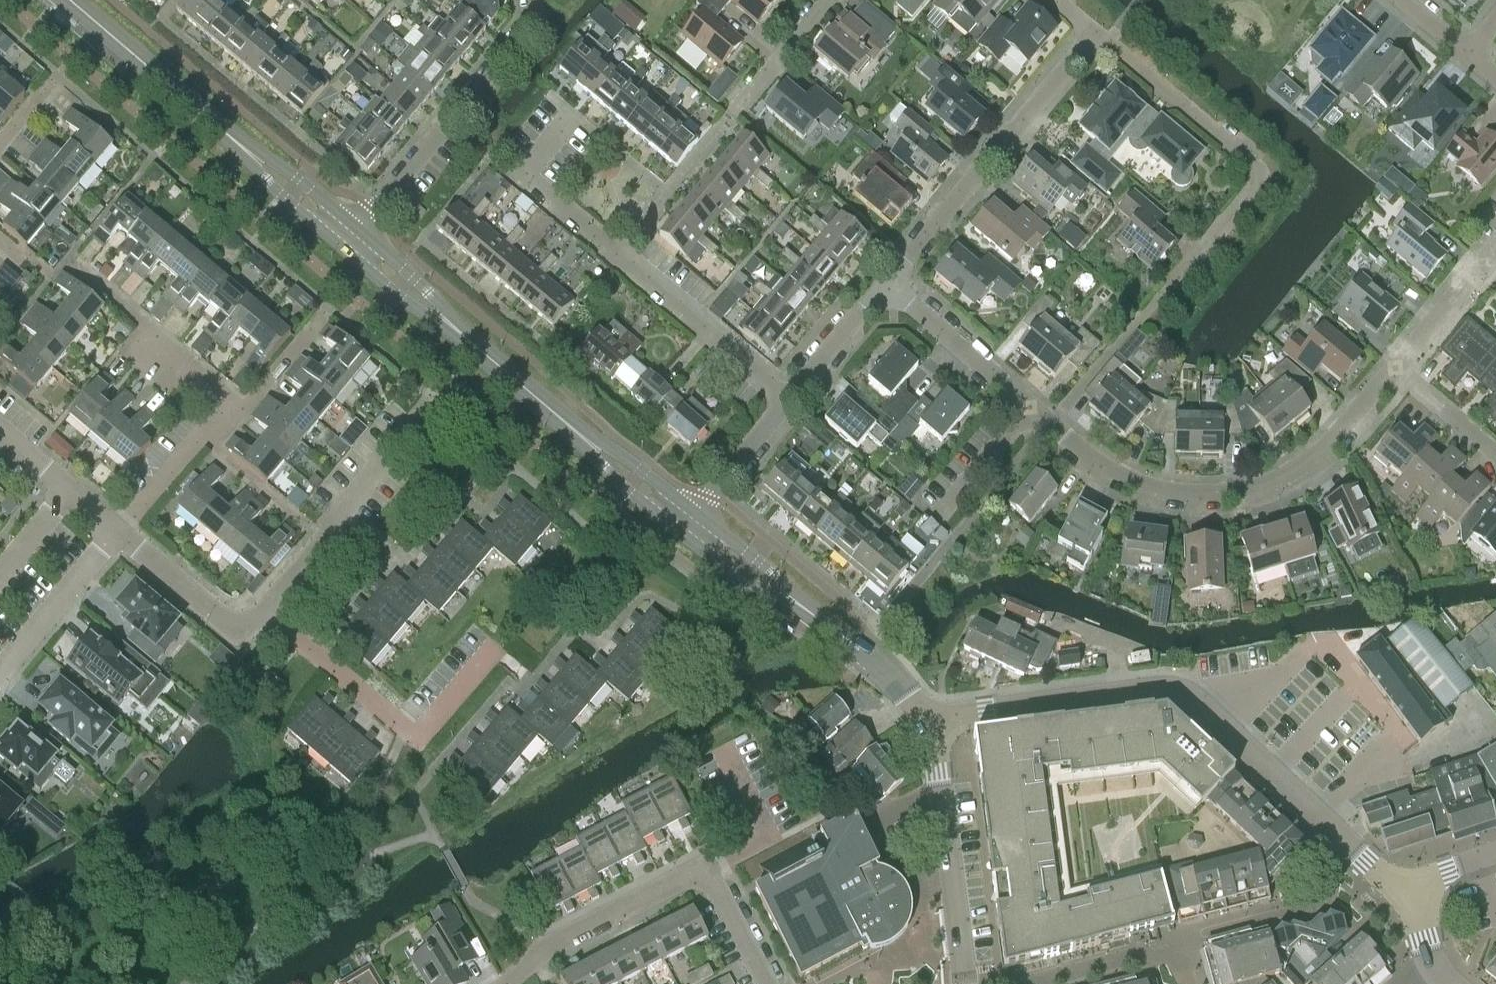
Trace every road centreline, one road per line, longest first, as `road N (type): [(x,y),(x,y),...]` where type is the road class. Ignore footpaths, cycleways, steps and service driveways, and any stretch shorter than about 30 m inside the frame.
road 1 (tertiary): [(1412,893),(1381,877),(1186,693),(1162,690),(927,721)]
road 2 (residential): [(1396,369),(1331,447),(1293,478),(1251,493),(1201,497),(1120,476),(1032,406)]
road 3 (tertiary): [(689,521),(350,239)]
road 4 (residential): [(789,393),(523,173),(568,121)]
road 5 (tertiary): [(350,239),(67,0)]
road 6 (residential): [(514,983),(553,951),(706,869),(766,983)]
road 7 (residential): [(1165,288),(1258,182),(1105,38)]
road 8 (residential): [(887,284),(1105,38)]
road 9 (residential): [(271,615),(412,740),(489,644)]
road 10 (residential): [(532,0),(532,20),(350,239)]
road 11 (residential): [(445,394),(271,615)]
road 12 (tertiary): [(964,983),(962,922),(927,721)]
road 13 (residential): [(234,416),(228,400),(65,255)]
road 14 (residential): [(0,686),(127,538)]
road 15 (residential): [(271,615),(250,639),(127,538)]
road 16 (residential): [(1032,406),(887,284)]
road 17 (tertiary): [(836,630),(689,521)]
road 18 (residential): [(689,521),(789,393)]
road 19 (residential): [(1495,256),(1396,369)]
road 20 (residential): [(789,393),(887,284)]
road 21 (residential): [(938,515),(1032,406)]
road 22 (residential): [(234,416),(257,402),(331,315)]
road 23 (residential): [(748,104),(834,0)]
road 24 (residential): [(127,538),(127,521),(203,435)]
road 25 (residential): [(1495,452),(1396,369)]
road 26 (residential): [(203,435),(297,515)]

